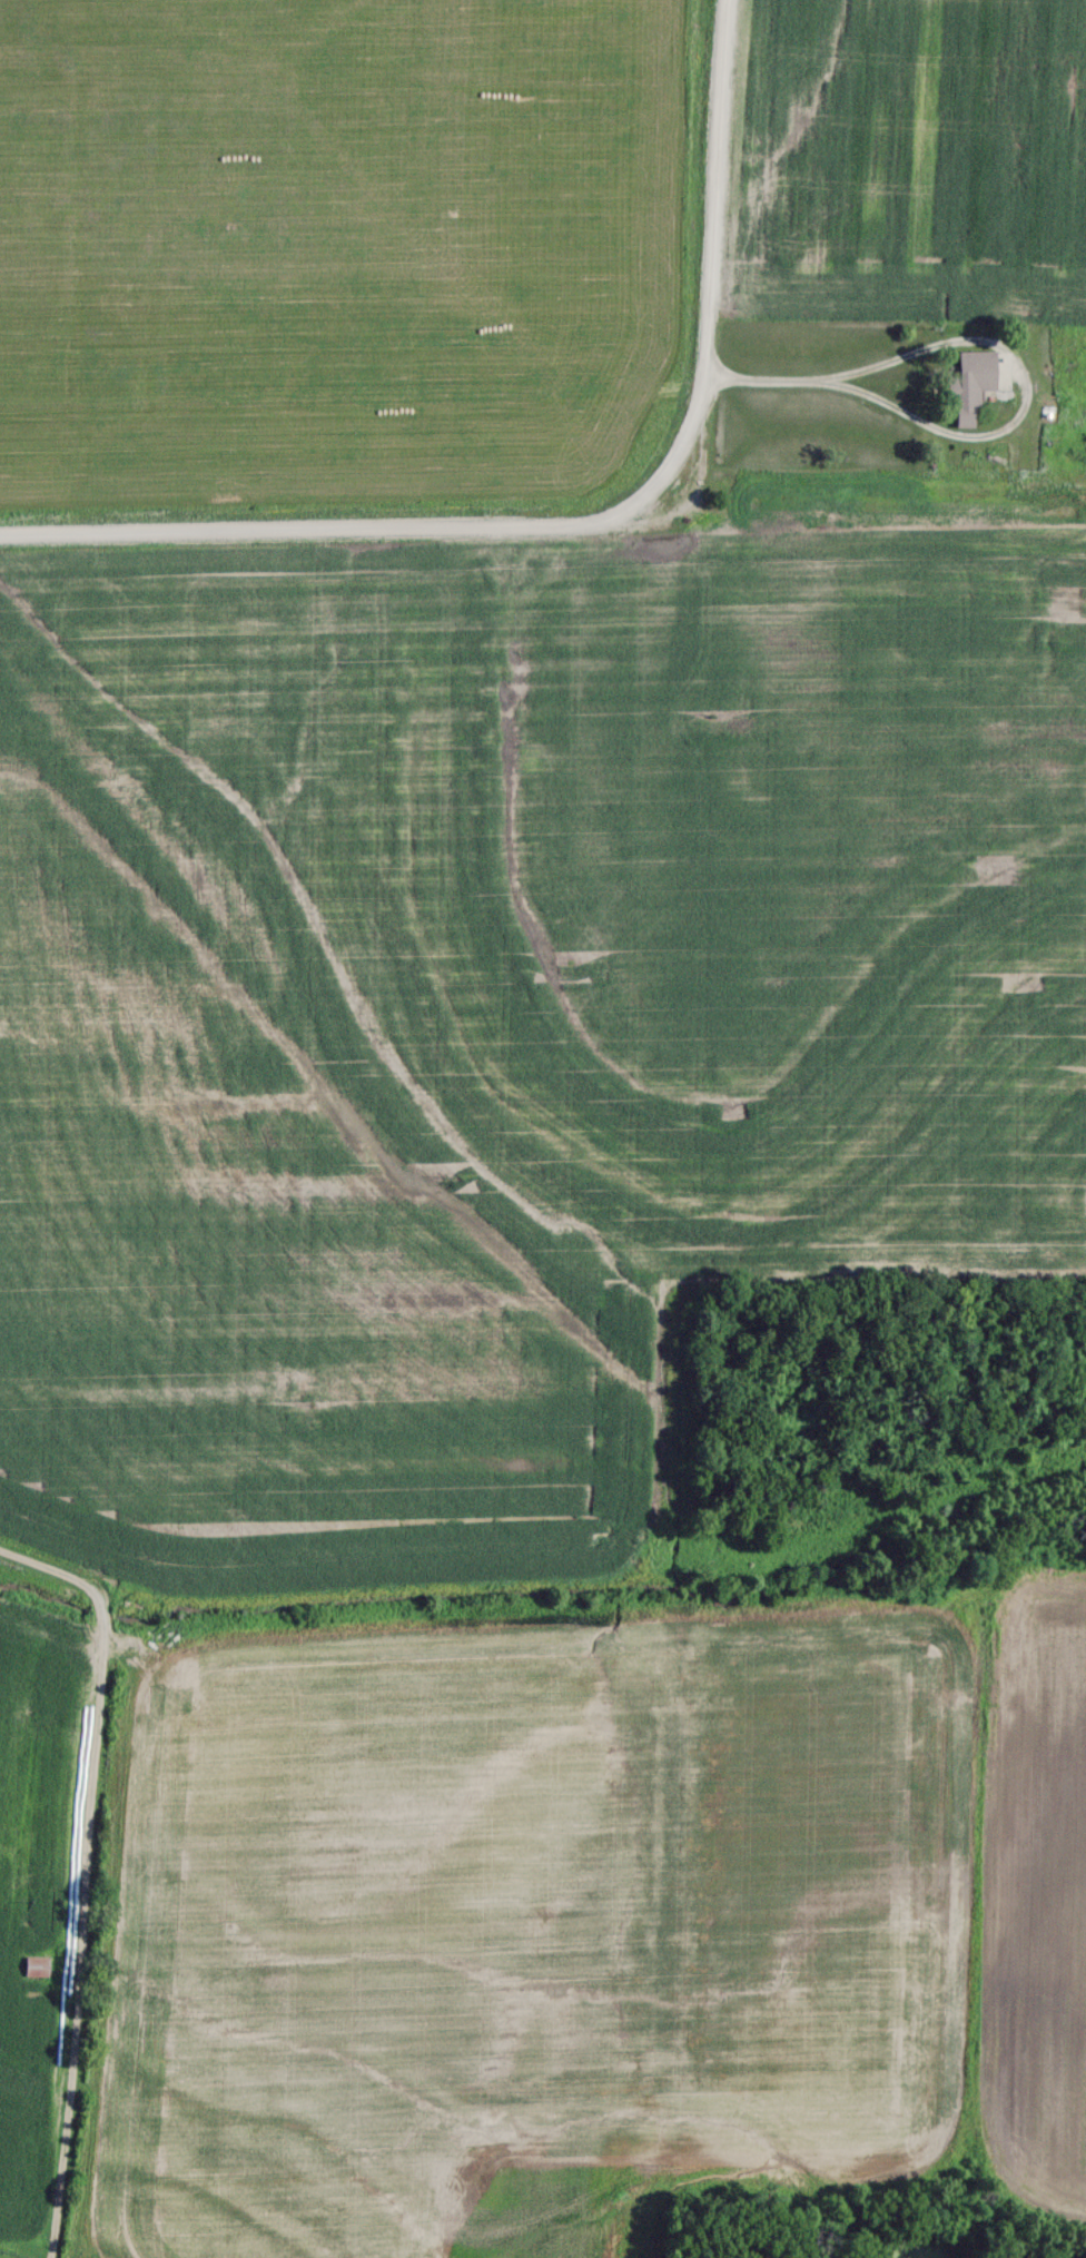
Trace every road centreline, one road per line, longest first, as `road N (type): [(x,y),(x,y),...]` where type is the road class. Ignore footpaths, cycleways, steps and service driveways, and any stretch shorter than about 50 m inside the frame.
road 1 (residential): [(0,539),(573,533),(633,516),(669,475),(699,394),(726,0)]

